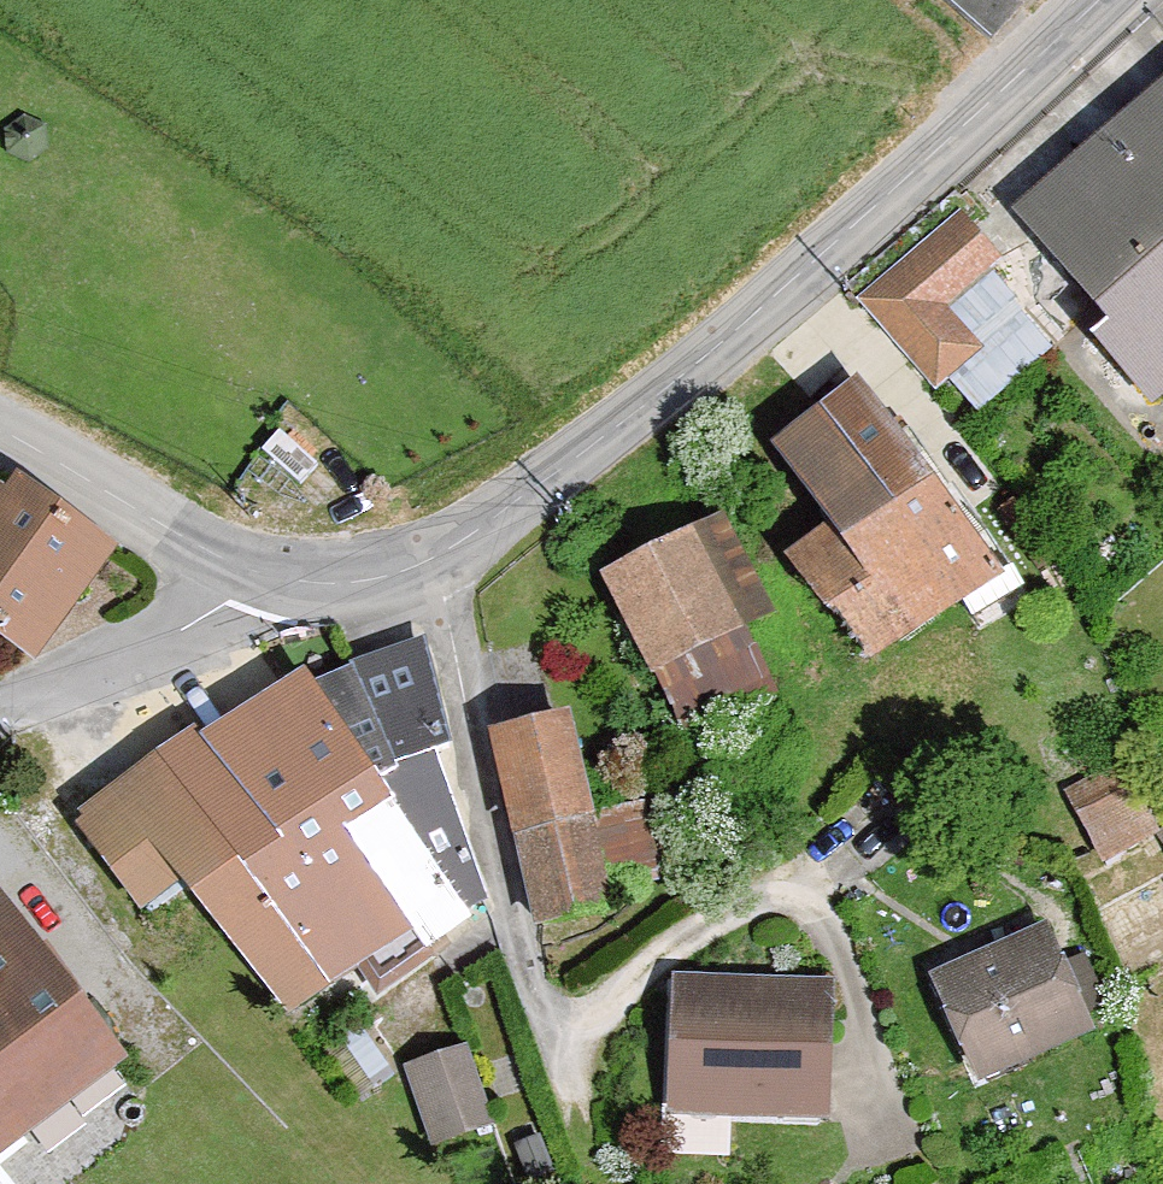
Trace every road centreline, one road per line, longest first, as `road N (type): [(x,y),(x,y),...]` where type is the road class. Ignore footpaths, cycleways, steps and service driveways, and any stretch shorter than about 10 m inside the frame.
road 1 (unclassified): [(436,567),(505,527),(796,285),(1106,0)]
road 2 (residential): [(436,567),(508,956),(547,1052)]
road 3 (unclassified): [(0,429),(204,545),(284,578),(339,581)]
road 4 (residential): [(0,720),(339,581)]

